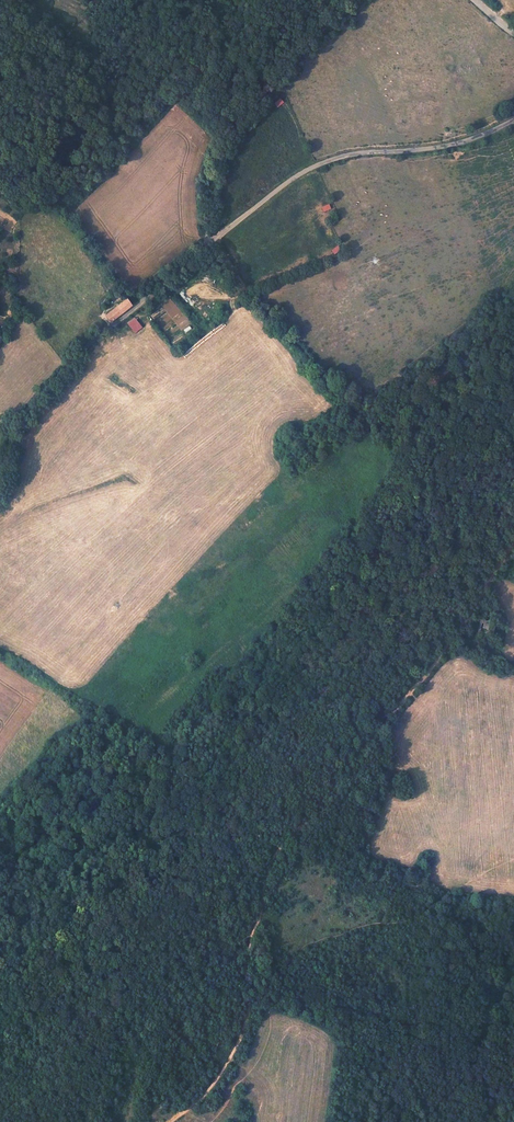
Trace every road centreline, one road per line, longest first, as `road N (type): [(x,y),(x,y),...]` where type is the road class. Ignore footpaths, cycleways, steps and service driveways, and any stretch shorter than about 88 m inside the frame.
road 1 (unclassified): [(0,476),(17,426),(103,330),(289,180),(326,160),(452,143),(513,120)]
road 2 (track): [(212,241),(210,189),(223,145),(273,69),(343,0)]

